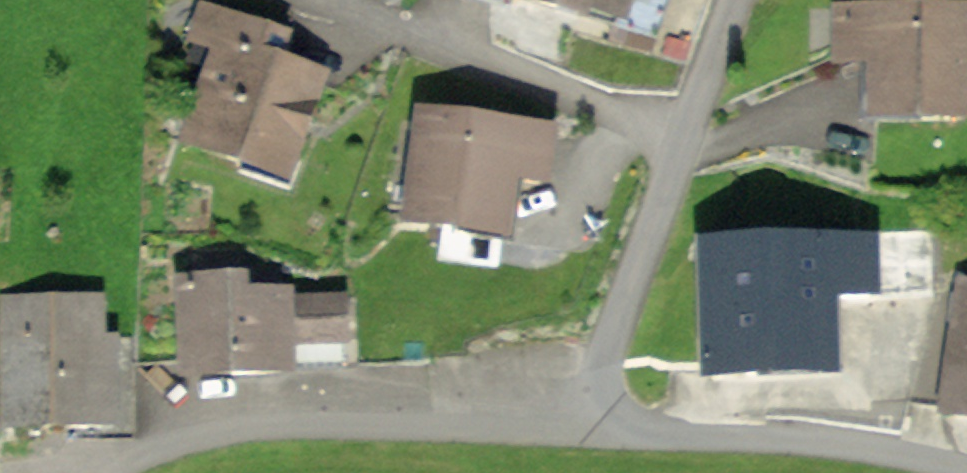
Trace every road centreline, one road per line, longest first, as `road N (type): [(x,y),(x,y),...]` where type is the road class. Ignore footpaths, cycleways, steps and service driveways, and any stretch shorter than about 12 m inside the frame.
road 1 (residential): [(609,411),(252,410),(169,428),(93,472)]
road 2 (residential): [(731,0),(601,358),(609,411)]
road 3 (residential): [(966,467),(801,437),(656,432),(609,411)]

